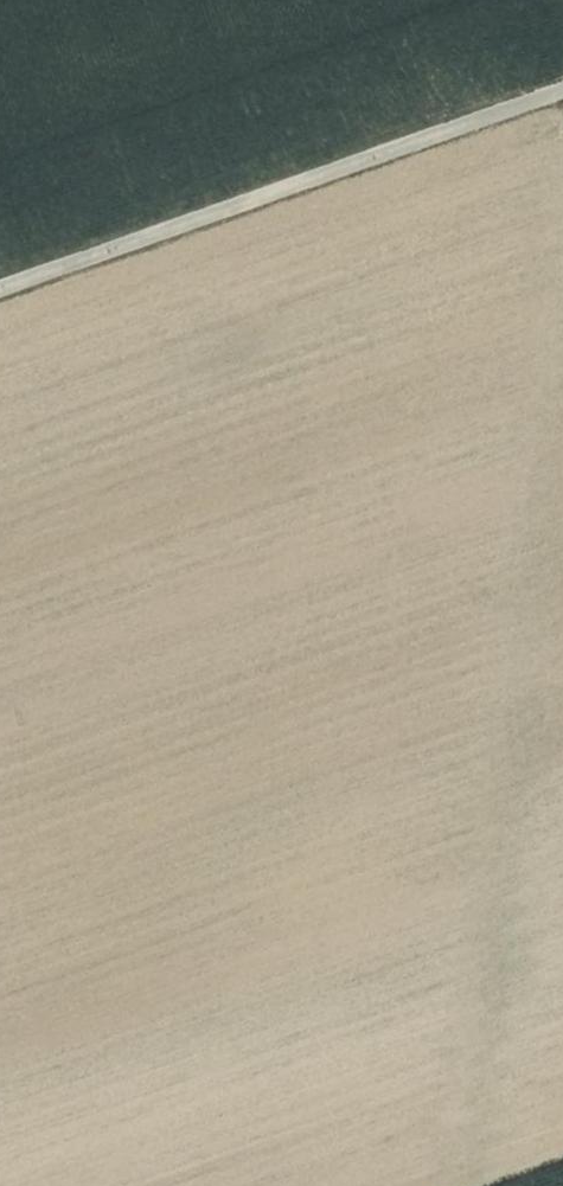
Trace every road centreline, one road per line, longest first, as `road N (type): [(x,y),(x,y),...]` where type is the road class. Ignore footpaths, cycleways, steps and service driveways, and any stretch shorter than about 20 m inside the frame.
road 1 (track): [(562,91),(0,291)]

